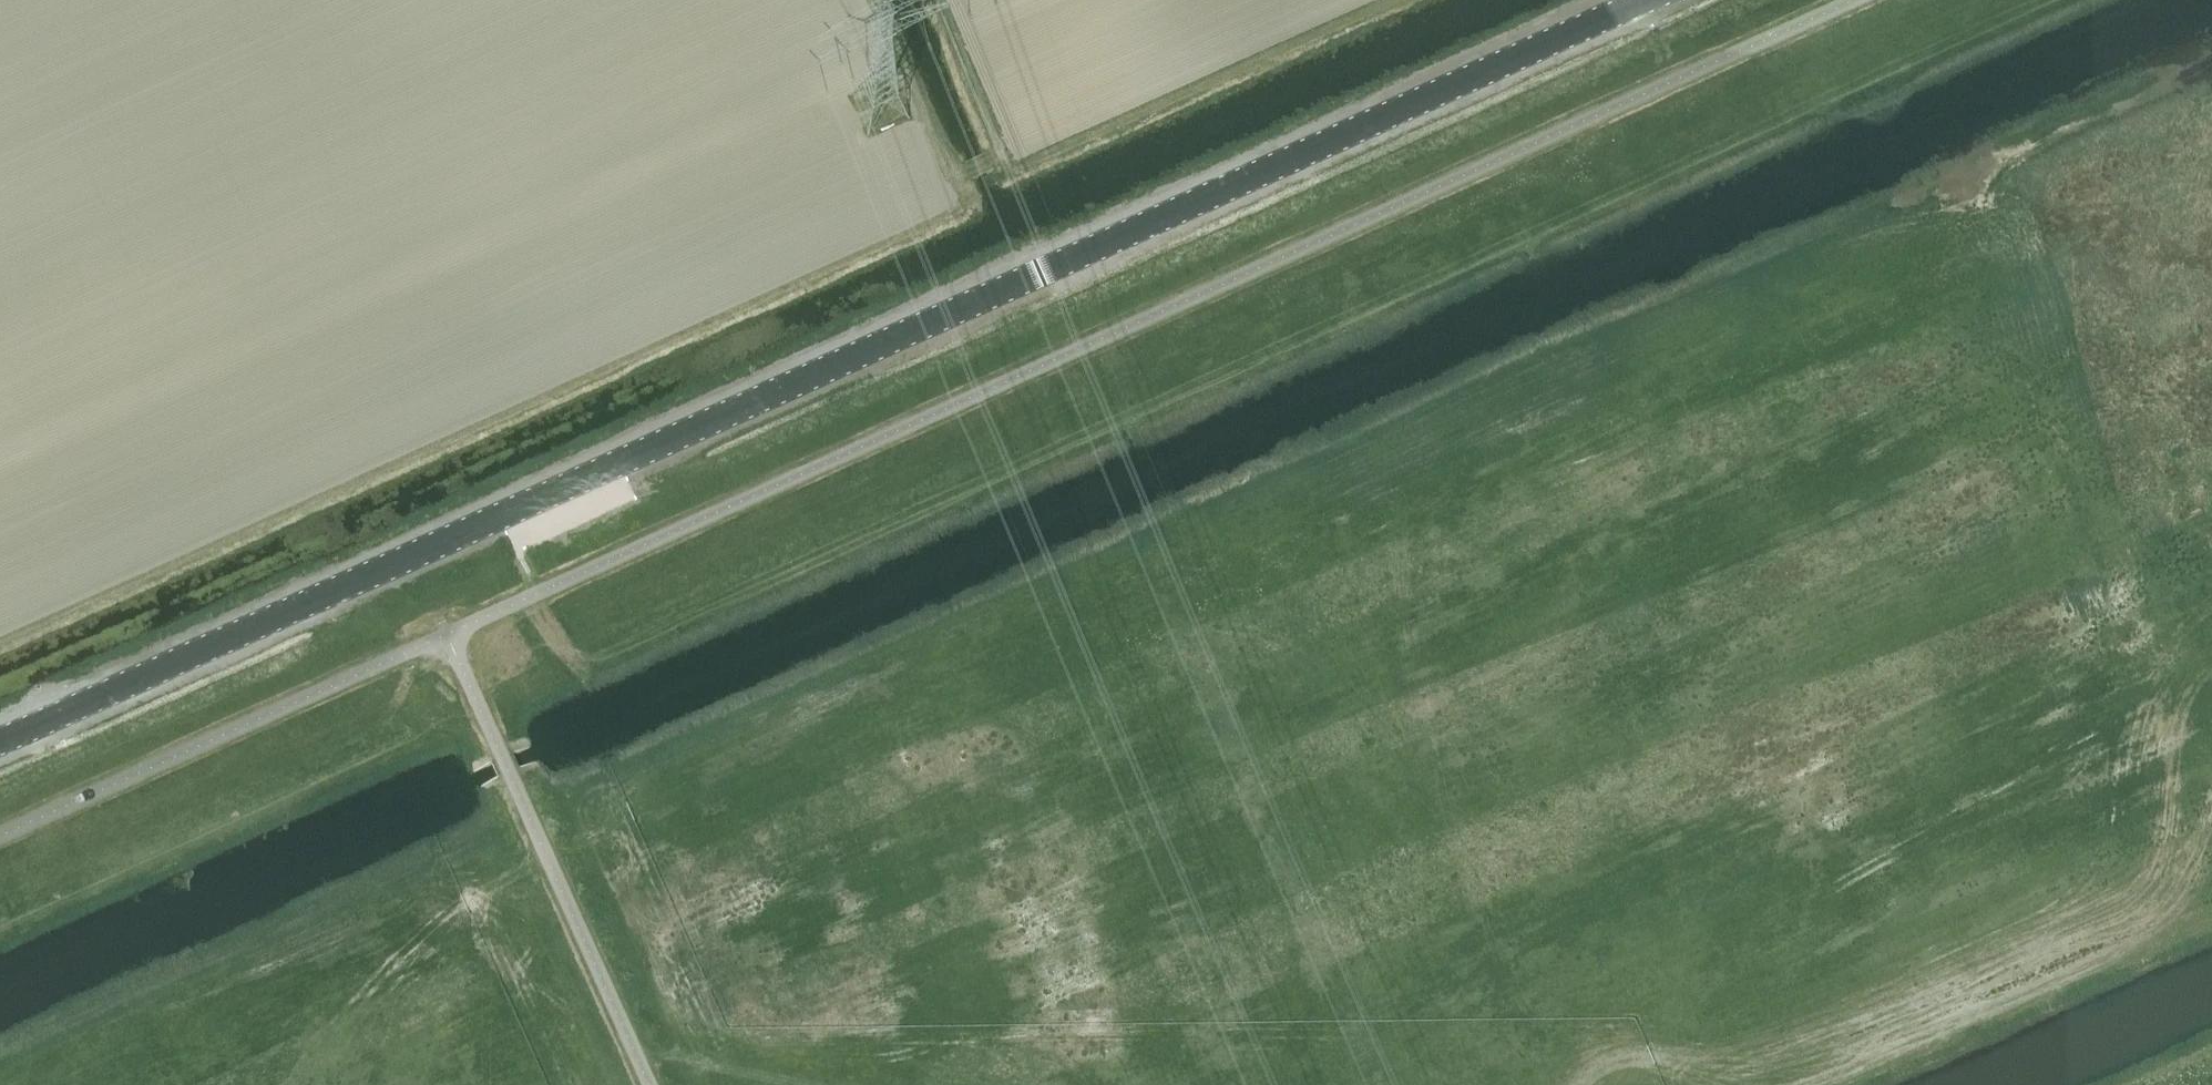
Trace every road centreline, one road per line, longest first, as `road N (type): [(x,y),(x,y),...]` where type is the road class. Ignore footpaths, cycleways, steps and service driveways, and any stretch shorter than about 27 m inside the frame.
road 1 (unclassified): [(0,734),(1637,0)]

